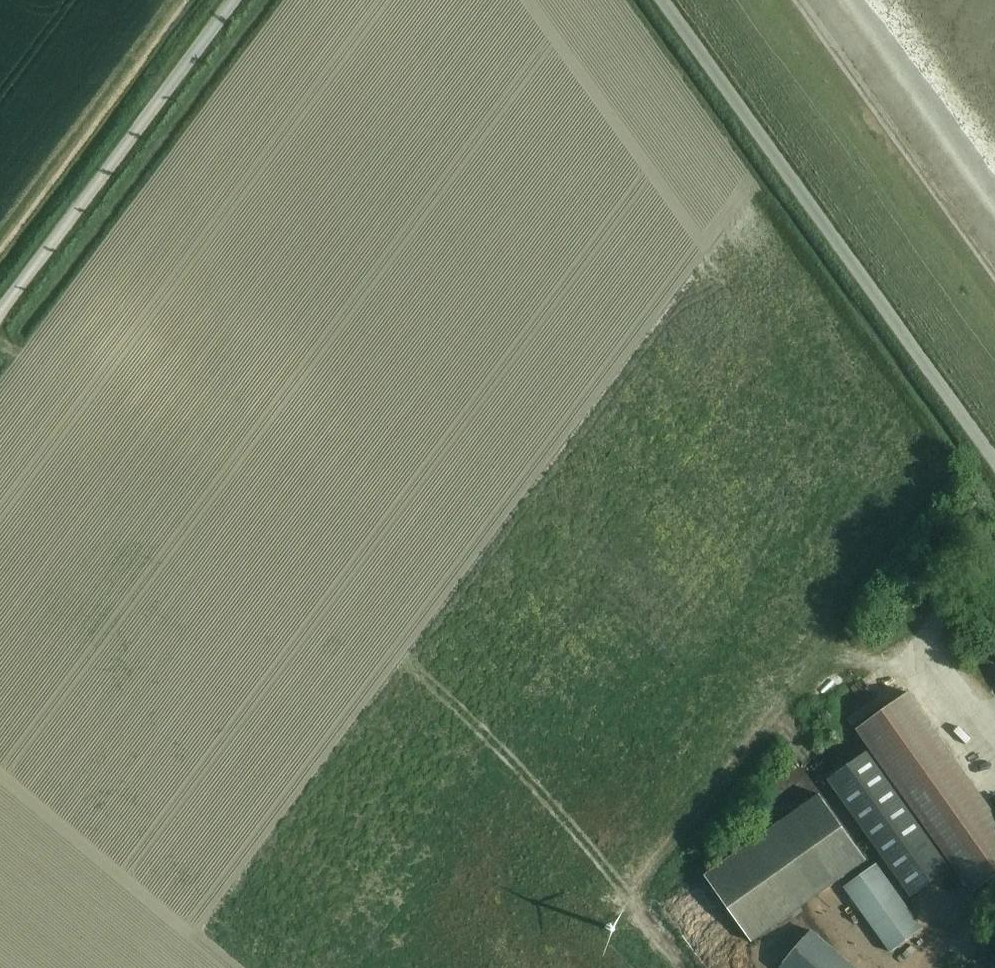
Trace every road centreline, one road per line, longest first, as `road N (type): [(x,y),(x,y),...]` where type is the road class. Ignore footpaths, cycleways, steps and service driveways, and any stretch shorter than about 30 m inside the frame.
road 1 (unclassified): [(994,474),(644,0)]
road 2 (unclassified): [(0,313),(234,0)]

